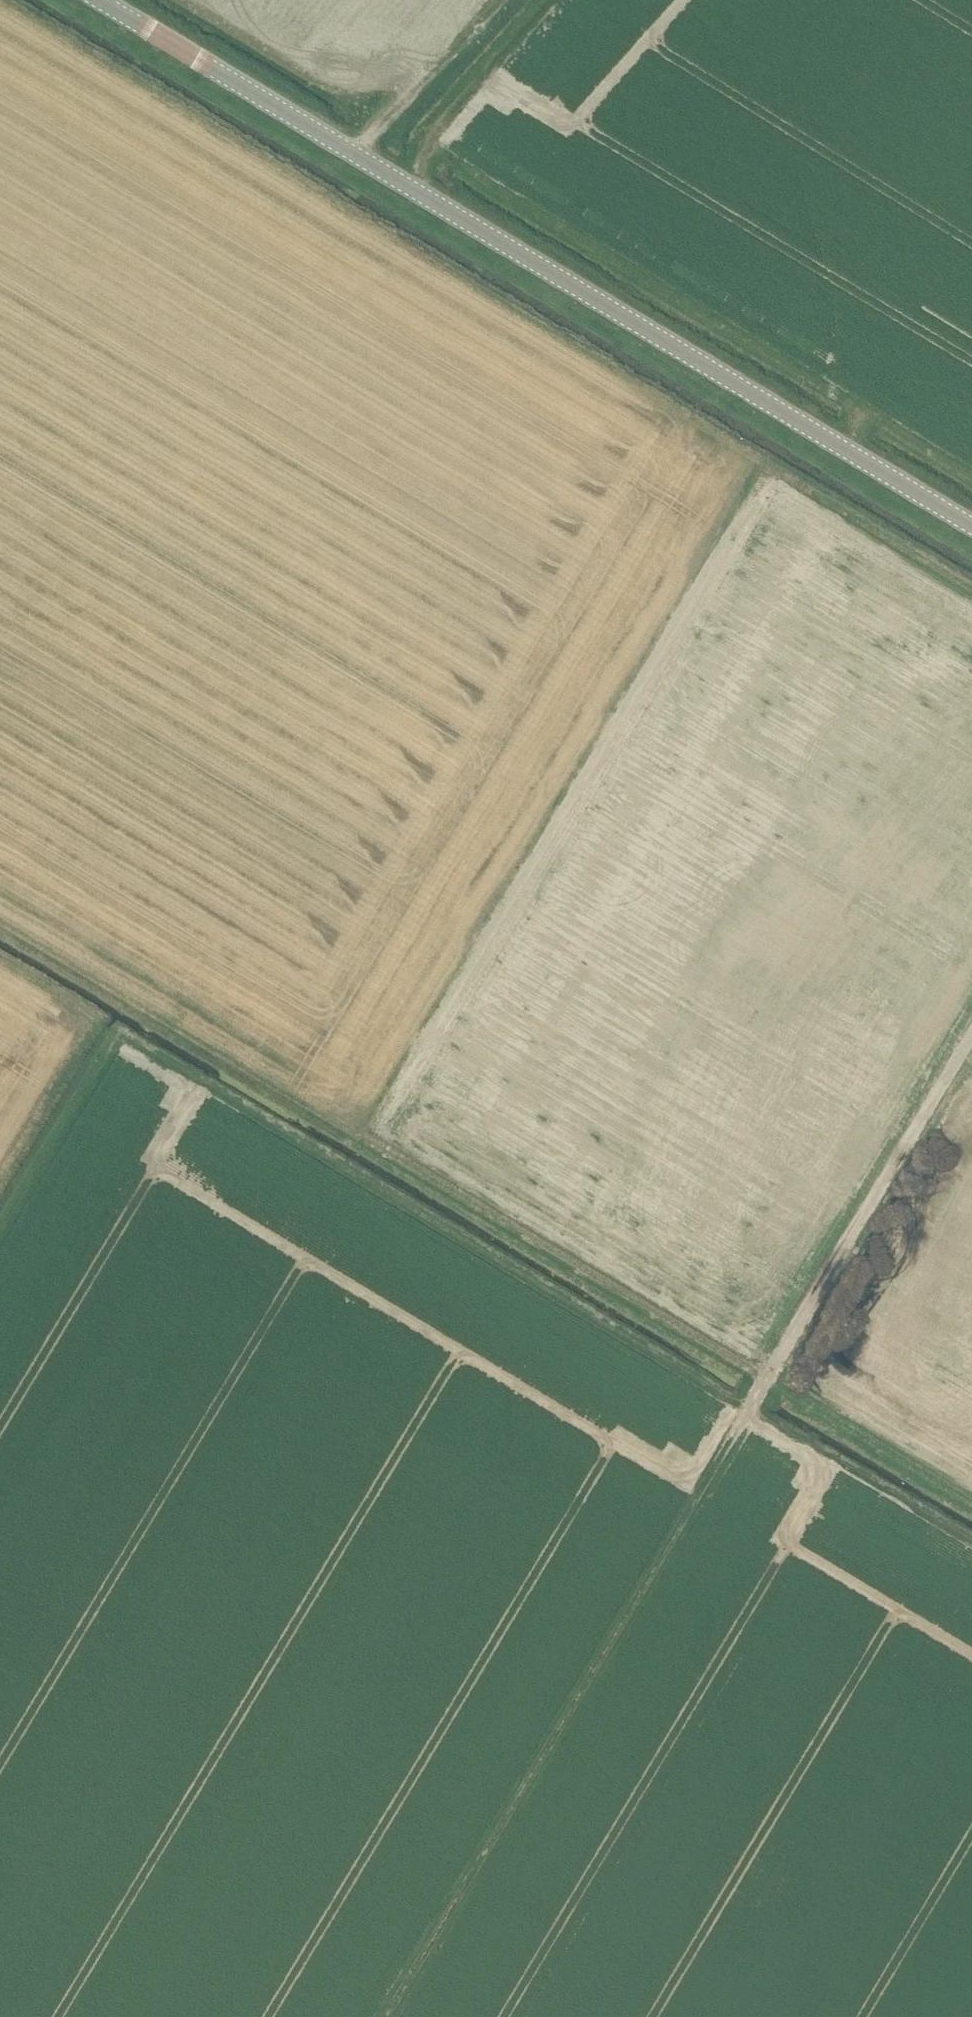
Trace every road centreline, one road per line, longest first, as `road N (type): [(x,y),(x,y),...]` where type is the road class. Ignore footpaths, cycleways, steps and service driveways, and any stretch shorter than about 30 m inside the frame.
road 1 (track): [(971,1041),(389,2016)]
road 2 (tertiary): [(971,523),(99,0)]
road 3 (track): [(350,150),(486,0)]

